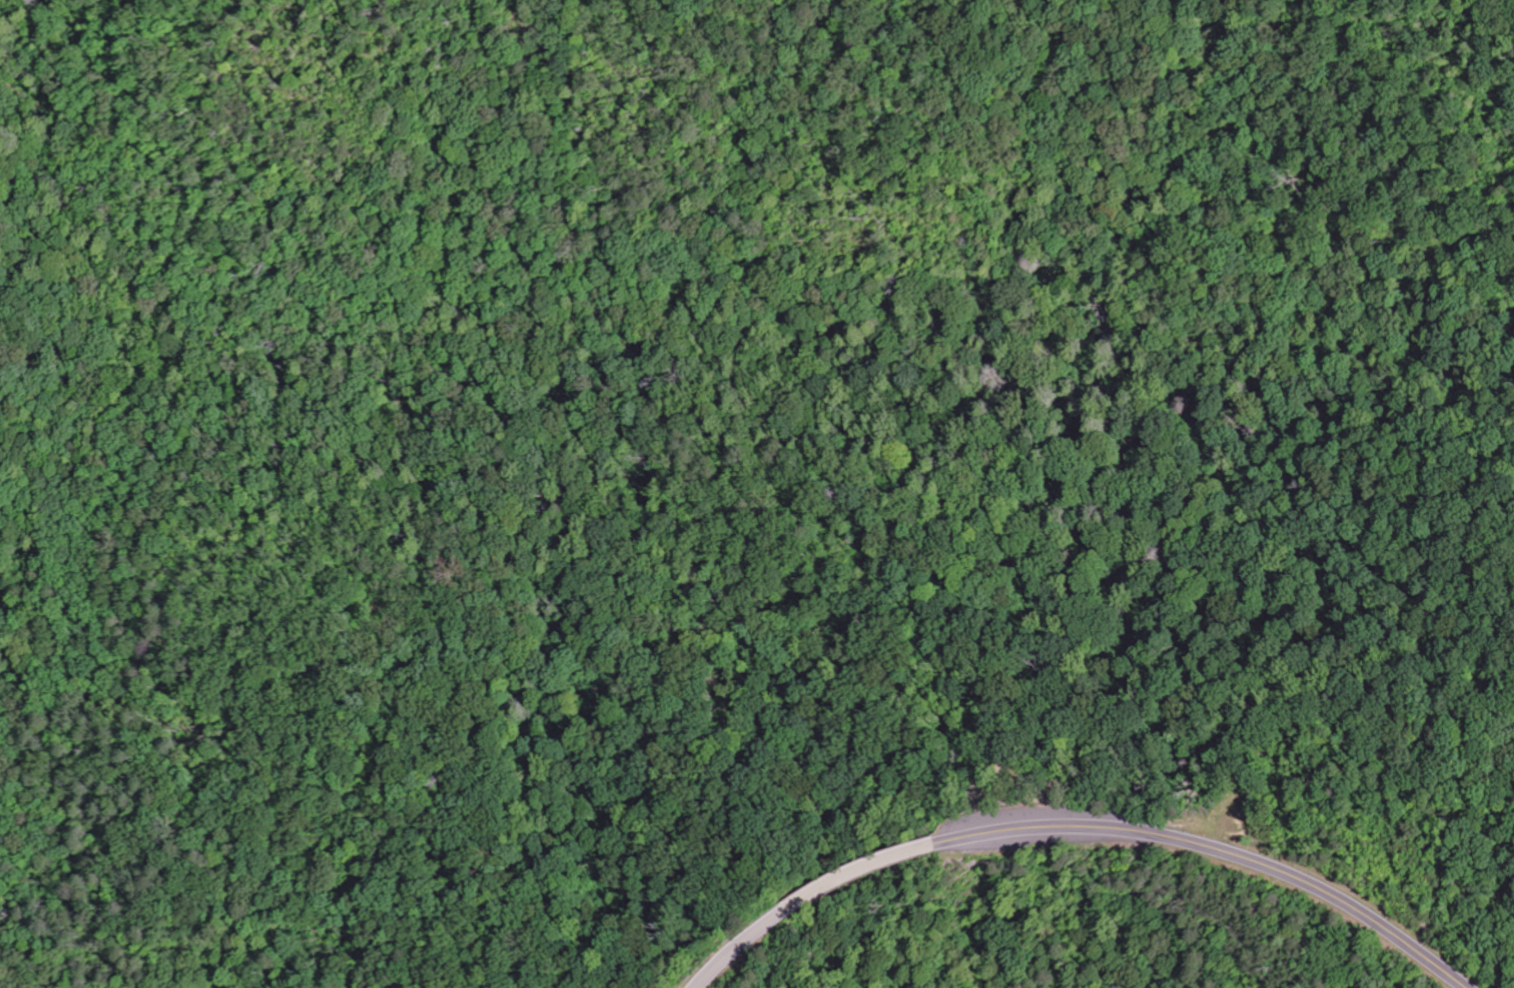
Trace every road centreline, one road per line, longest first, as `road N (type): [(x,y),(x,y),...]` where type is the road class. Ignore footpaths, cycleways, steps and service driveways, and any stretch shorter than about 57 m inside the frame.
road 1 (primary): [(693,987),(825,889),(953,840),(1092,827),(1232,853),(1331,894),(1466,987)]

